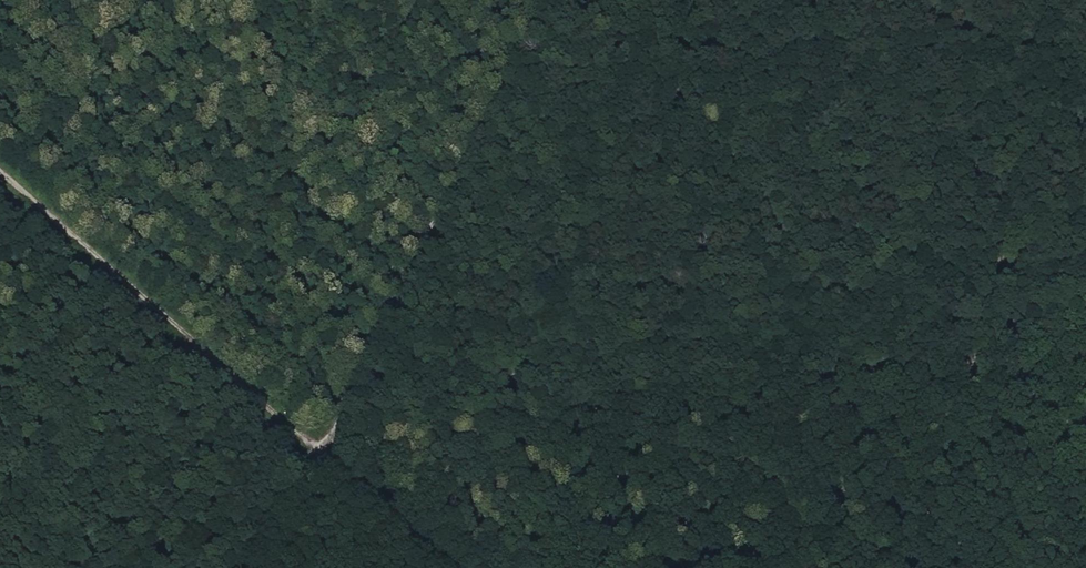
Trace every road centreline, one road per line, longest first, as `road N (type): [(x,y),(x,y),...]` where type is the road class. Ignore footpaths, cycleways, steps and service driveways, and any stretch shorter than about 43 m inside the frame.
road 1 (track): [(452,567),(0,176)]

